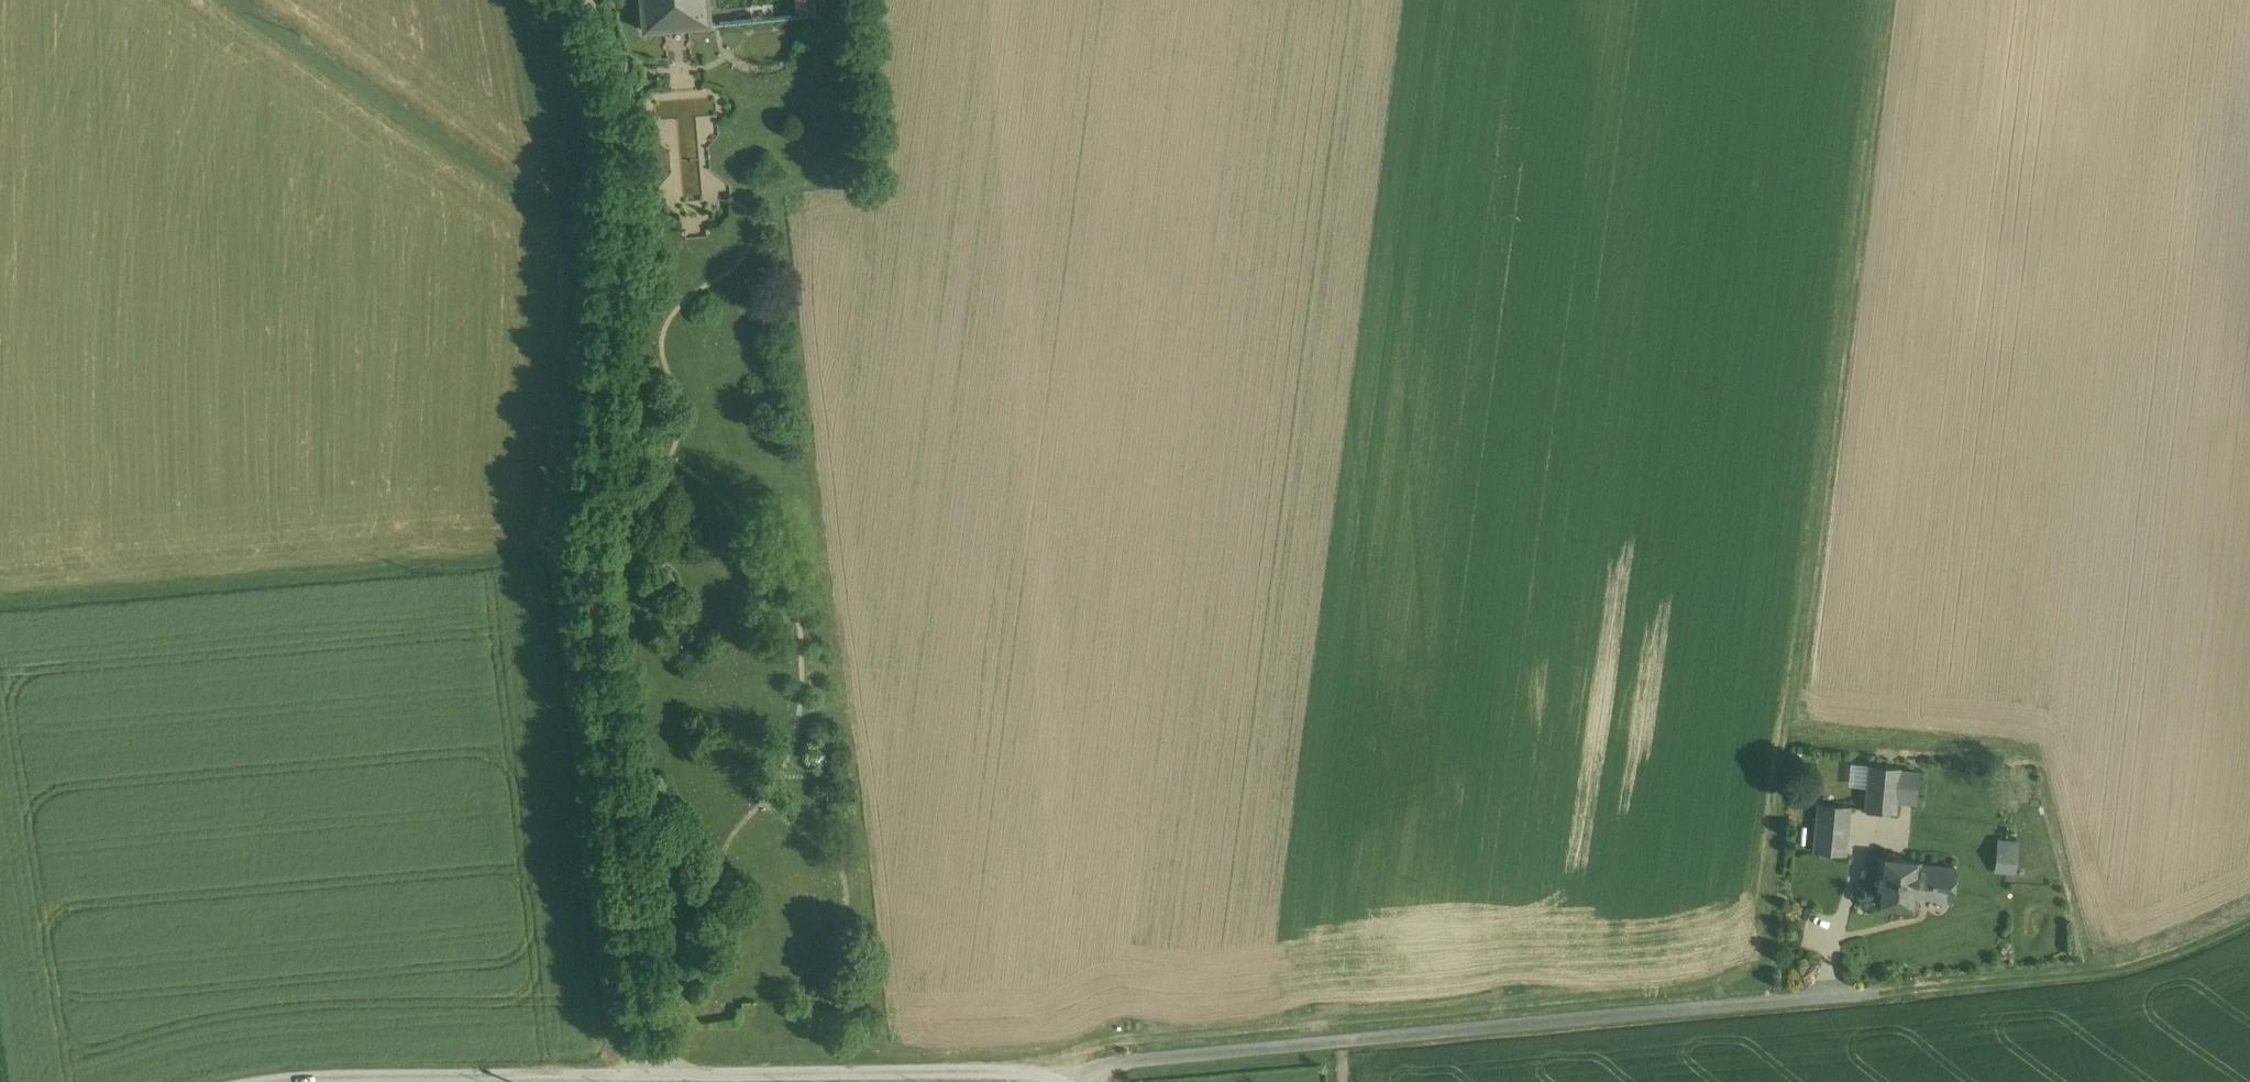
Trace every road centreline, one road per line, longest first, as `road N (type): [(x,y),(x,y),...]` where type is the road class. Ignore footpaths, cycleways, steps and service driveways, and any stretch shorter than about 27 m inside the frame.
road 1 (track): [(1755,1006),(1887,0)]
road 2 (track): [(626,1076),(602,908),(571,568),(589,257)]
road 3 (unclassified): [(1080,1081),(1109,1066),(1872,995)]
road 4 (unclassified): [(1052,1081),(1020,1075),(273,1081)]
road 5 (track): [(589,257),(560,218),(232,0)]
road 6 (track): [(1872,995),(2097,977),(2172,962),(2249,914)]
road 7 (track): [(589,257),(524,0)]

